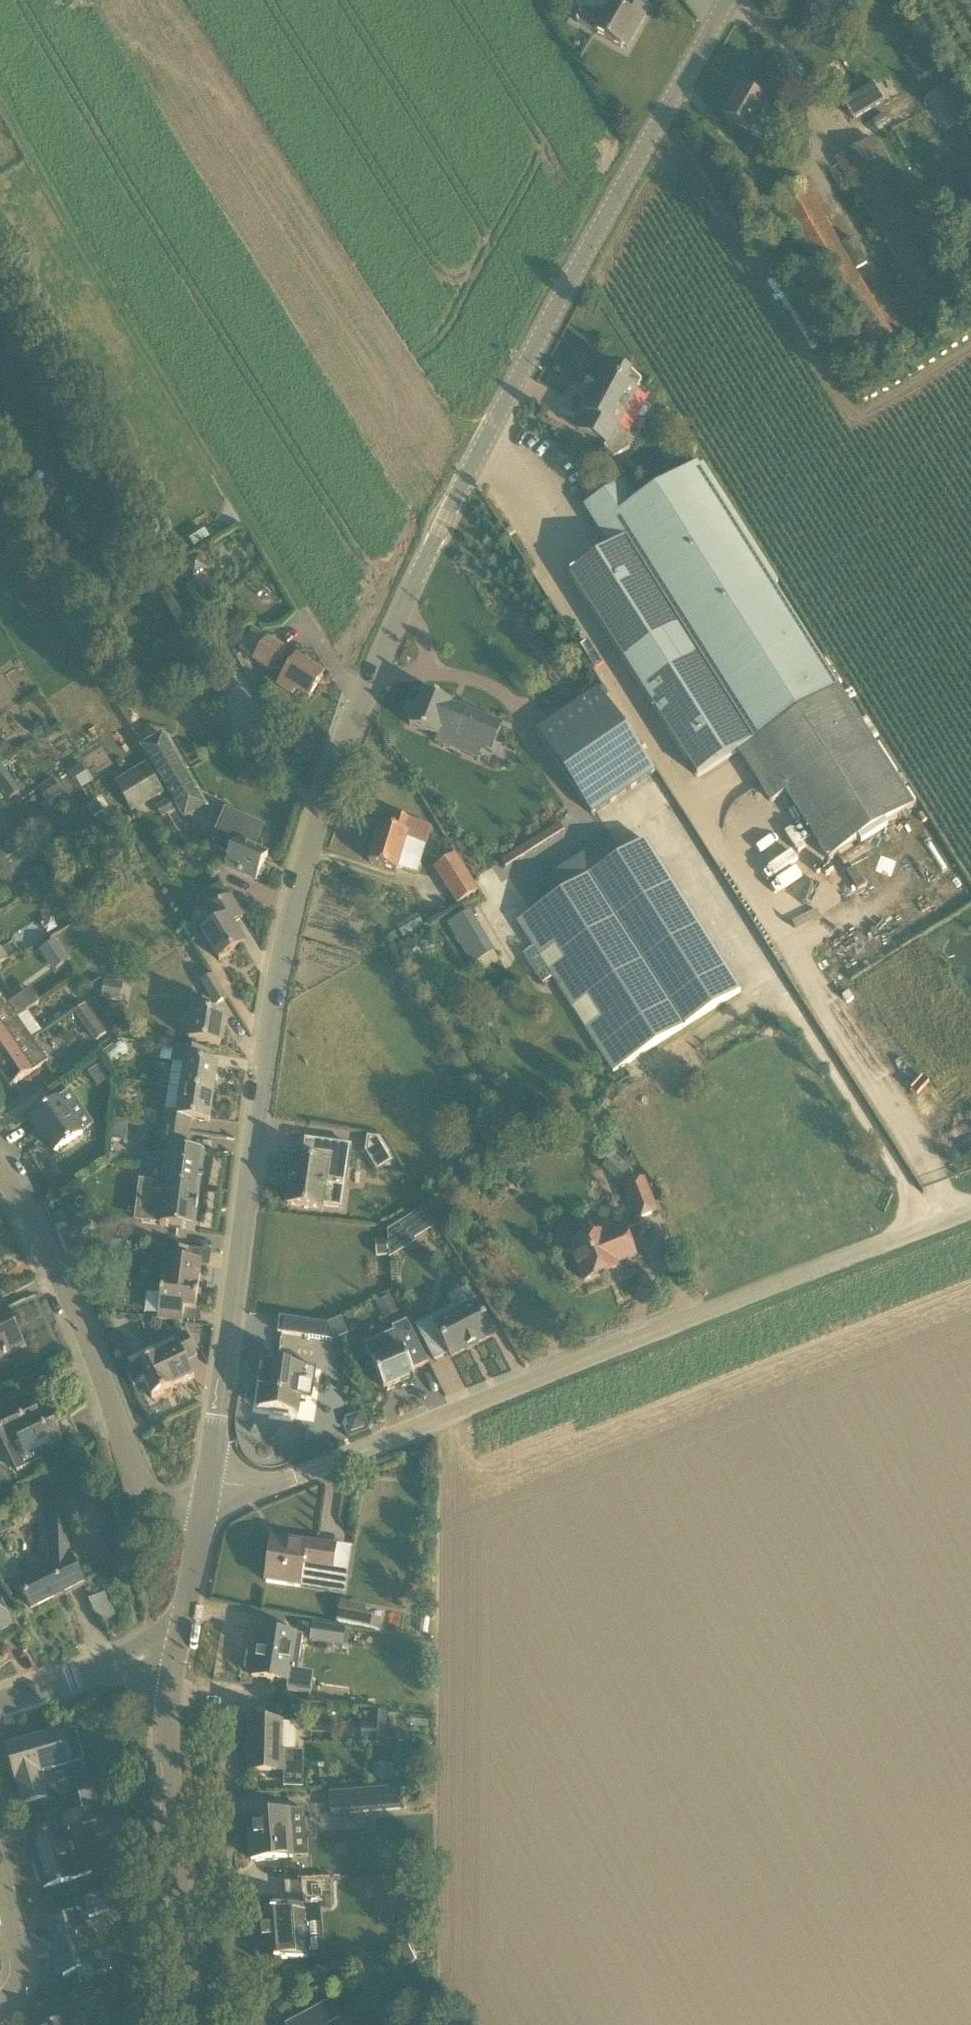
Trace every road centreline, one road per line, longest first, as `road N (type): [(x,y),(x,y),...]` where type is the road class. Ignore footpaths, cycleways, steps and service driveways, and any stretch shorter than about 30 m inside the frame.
road 1 (unclassified): [(205,1511),(283,930),(326,792),(389,640),(569,278),(720,0)]
road 2 (unclassified): [(205,1511),(970,1201)]
road 3 (unclassified): [(205,1511),(168,1503),(145,1483),(65,1291),(0,1173)]
road 4 (unclassified): [(203,2024),(170,1786),(172,1652)]
road 5 (residential): [(0,1702),(150,1652),(172,1652)]
road 6 (unclassified): [(172,1652),(205,1511)]
road 7 (residential): [(0,1997),(13,1983),(21,1943),(0,1875)]

